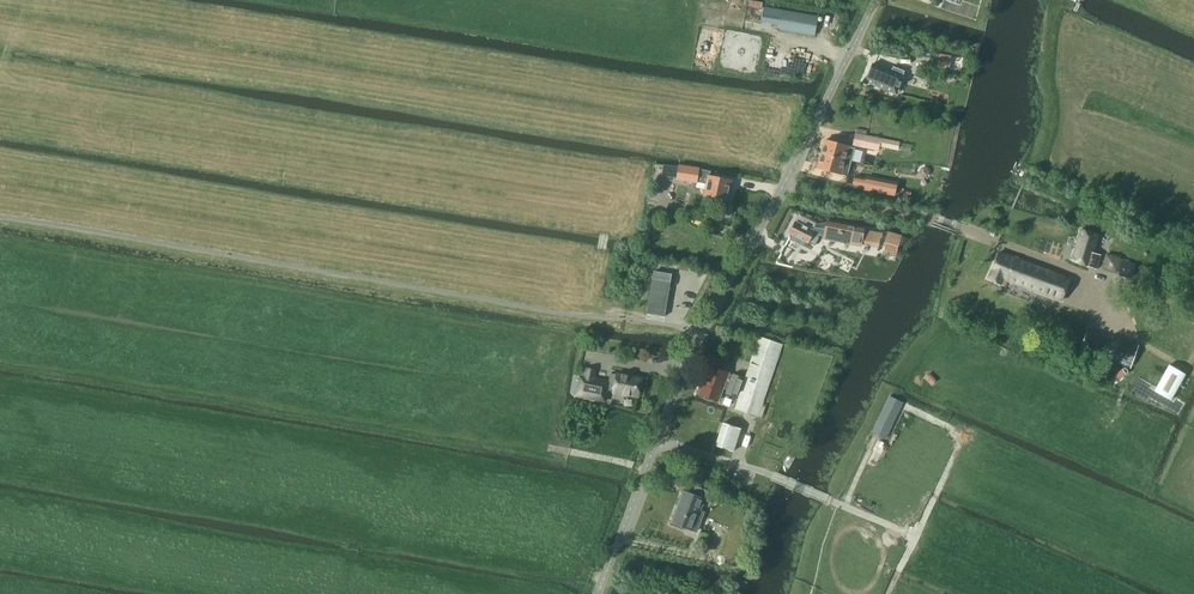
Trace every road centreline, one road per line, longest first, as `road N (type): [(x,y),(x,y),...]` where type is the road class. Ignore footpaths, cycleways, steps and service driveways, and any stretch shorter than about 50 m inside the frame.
road 1 (unclassified): [(598,593),(700,335),(875,0)]
road 2 (track): [(908,407),(964,434),(887,593)]

